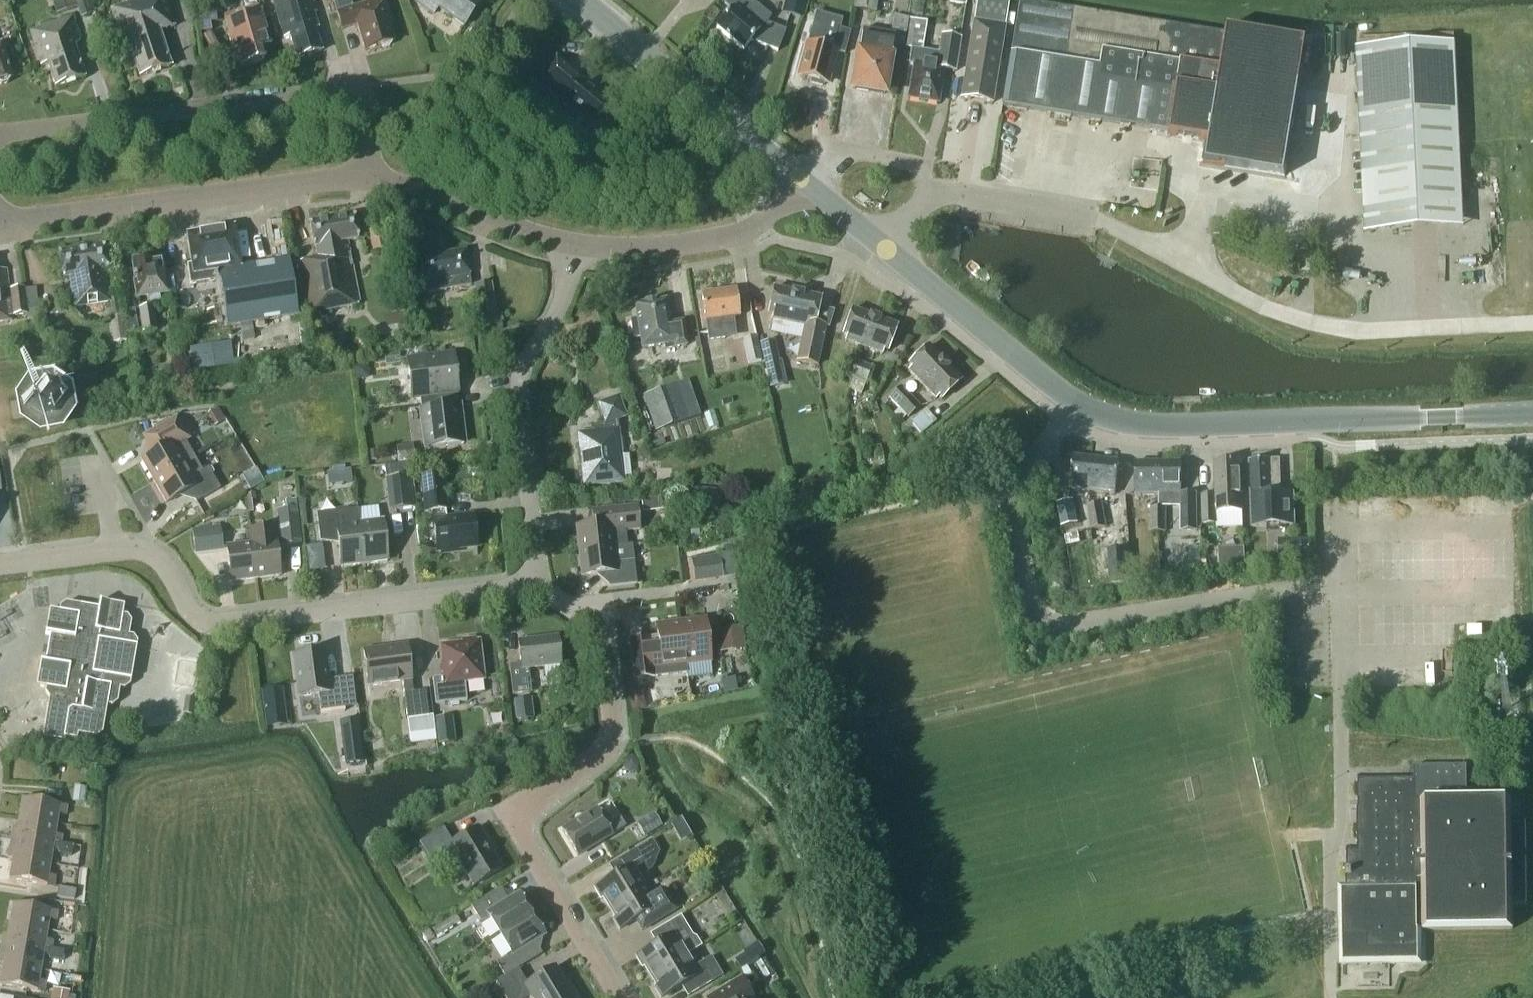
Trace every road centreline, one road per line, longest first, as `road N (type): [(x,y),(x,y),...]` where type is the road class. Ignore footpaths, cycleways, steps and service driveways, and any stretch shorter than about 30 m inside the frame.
road 1 (tertiary): [(1532,414),(1167,428),(1110,420),(1077,405),(883,252)]
road 2 (residential): [(0,564),(136,547),(163,562),(196,614),(224,623),(508,589),(539,592)]
road 3 (residential): [(618,997),(509,816),(613,741),(598,630),(575,607),(539,592)]
road 4 (residential): [(0,135),(359,92),(369,179)]
road 5 (residential): [(369,179),(0,226)]
road 6 (residential): [(539,592),(519,386),(559,307),(569,246)]
road 7 (tertiary): [(800,179),(576,0)]
road 8 (residential): [(800,179),(761,222),(729,237),(658,249),(569,246)]
road 9 (residential): [(569,246),(369,179)]
road 10 (unclassified): [(1097,217),(928,194)]
road 11 (residential): [(928,194),(918,163),(854,152),(828,156),(800,179)]

